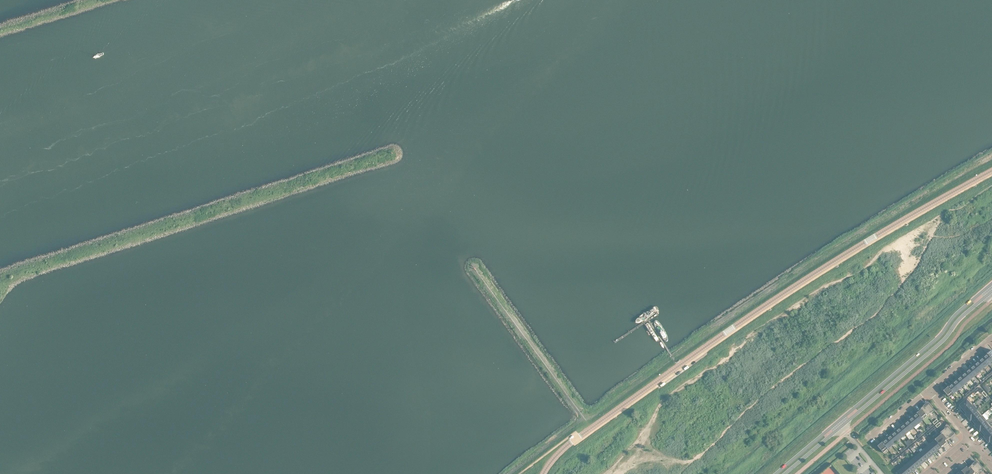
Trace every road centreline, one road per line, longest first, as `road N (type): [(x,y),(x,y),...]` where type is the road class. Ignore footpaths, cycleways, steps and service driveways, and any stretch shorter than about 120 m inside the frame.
road 1 (tertiary): [(542,473),(560,449),(757,309),(991,169)]
road 2 (secondary): [(989,285),(773,473)]
road 3 (secondary): [(782,473),(991,289)]

